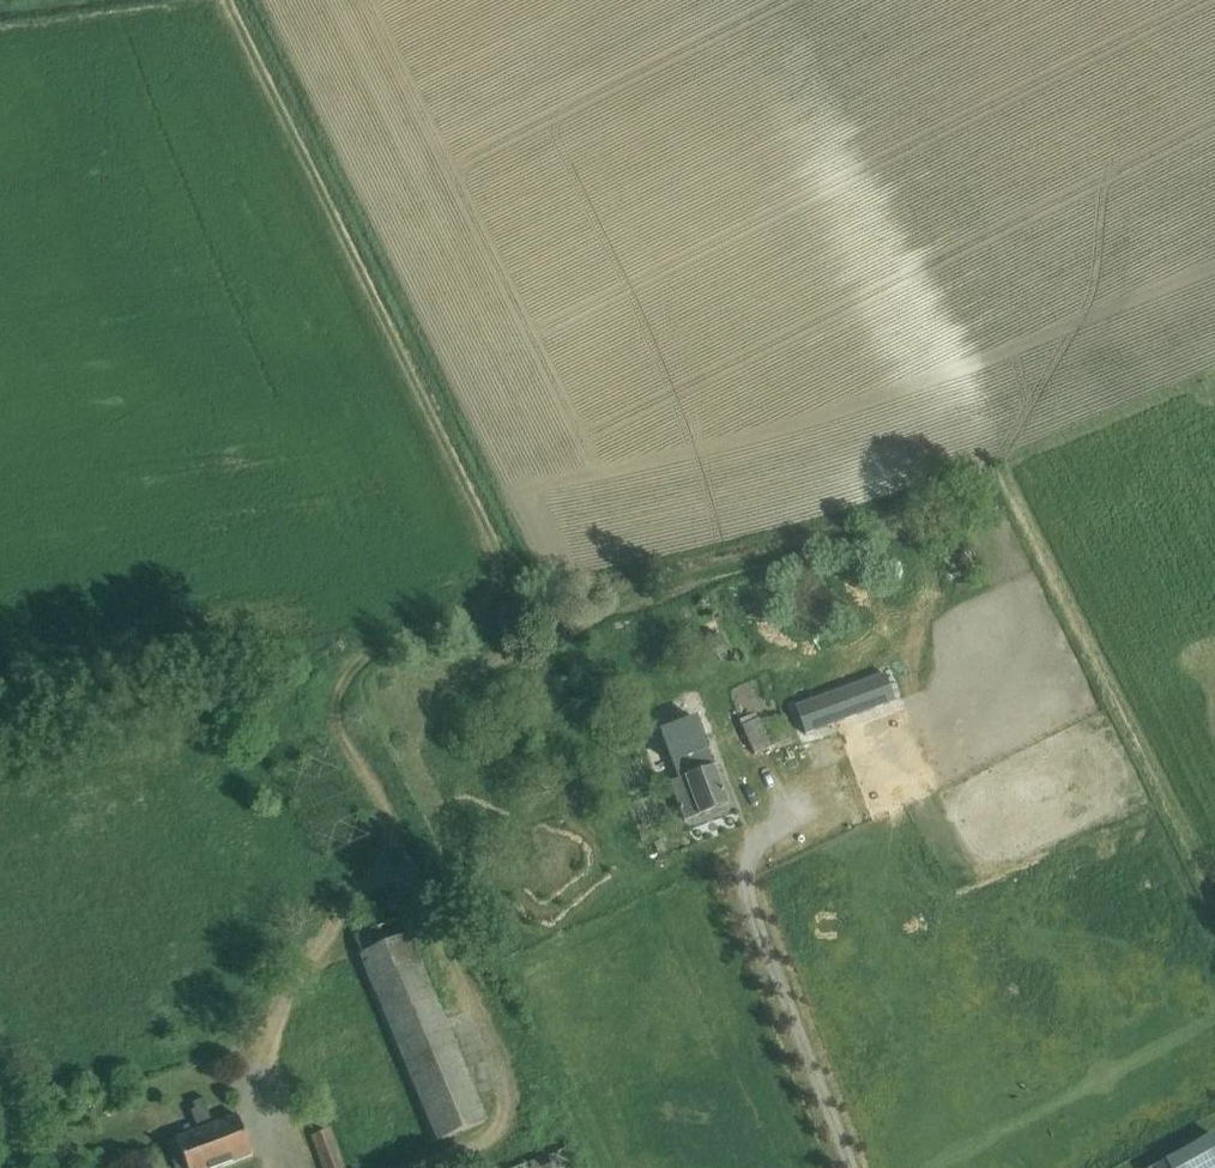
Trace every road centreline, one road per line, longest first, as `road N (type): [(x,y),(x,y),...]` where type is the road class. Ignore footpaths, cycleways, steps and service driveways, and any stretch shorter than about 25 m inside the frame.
road 1 (unclassified): [(853,1167),(757,924),(750,857),(773,831)]

